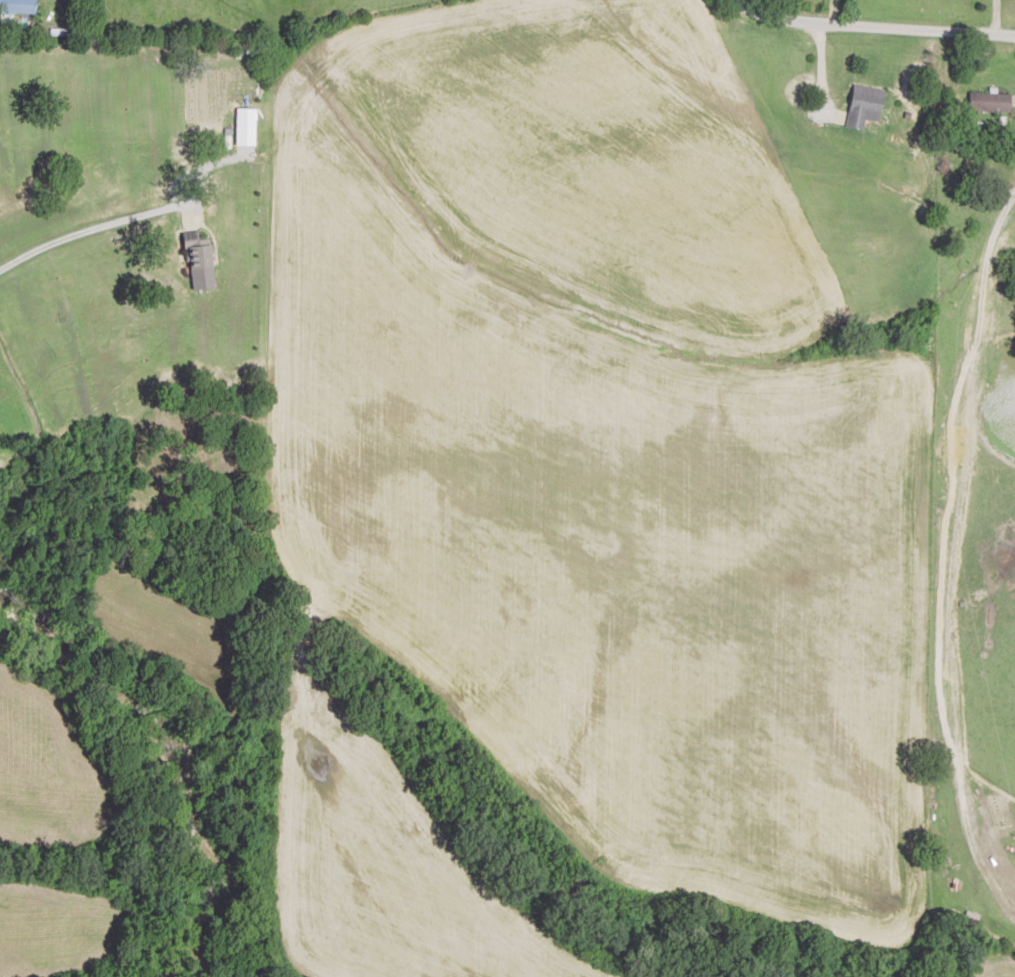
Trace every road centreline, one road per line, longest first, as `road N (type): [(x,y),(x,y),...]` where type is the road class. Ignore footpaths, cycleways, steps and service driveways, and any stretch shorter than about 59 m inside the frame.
road 1 (residential): [(1014,37),(843,32),(754,0)]
road 2 (residential): [(0,246),(228,163)]

